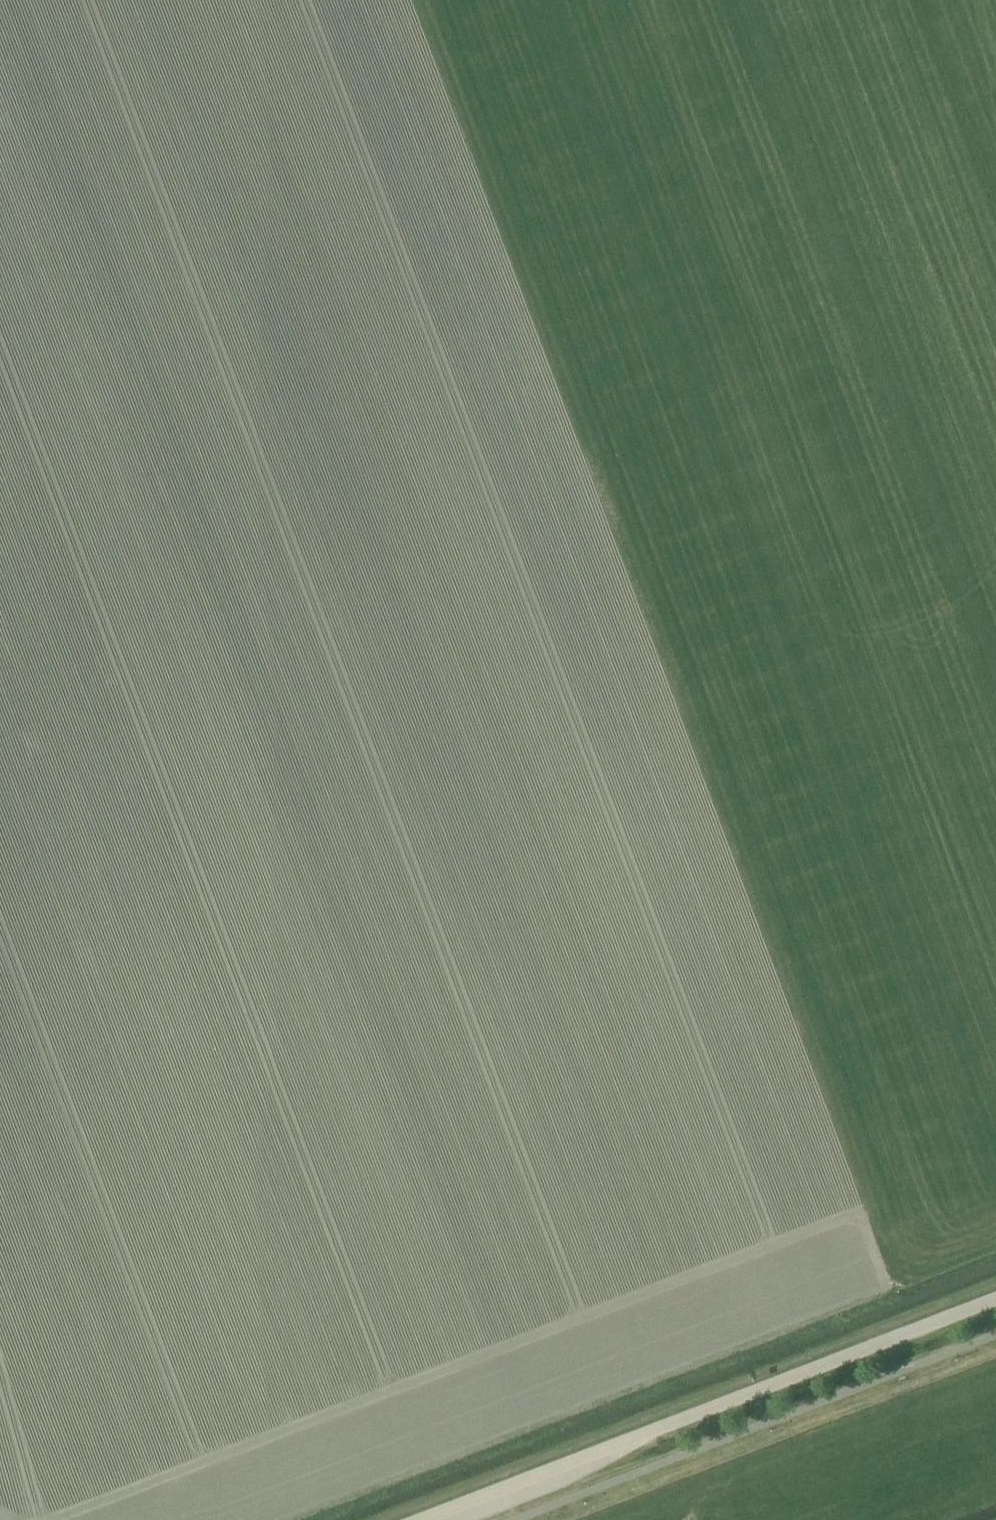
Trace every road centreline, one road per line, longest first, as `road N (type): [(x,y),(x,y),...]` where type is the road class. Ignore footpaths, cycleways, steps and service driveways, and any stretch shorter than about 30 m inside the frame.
road 1 (residential): [(423,1519),(995,1299)]

